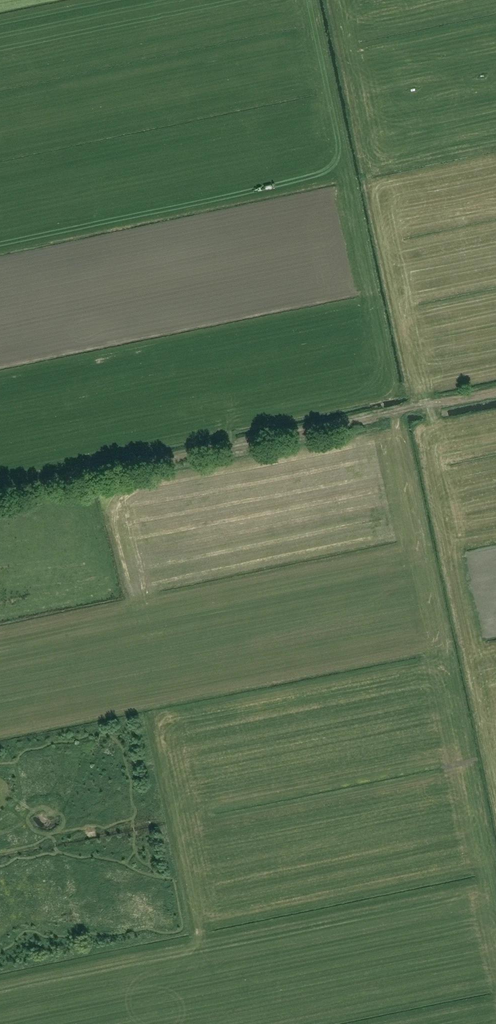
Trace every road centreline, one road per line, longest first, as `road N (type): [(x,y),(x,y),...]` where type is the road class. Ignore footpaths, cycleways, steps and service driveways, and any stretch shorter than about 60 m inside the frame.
road 1 (track): [(395,411),(495,907)]
road 2 (track): [(495,390),(0,494)]

